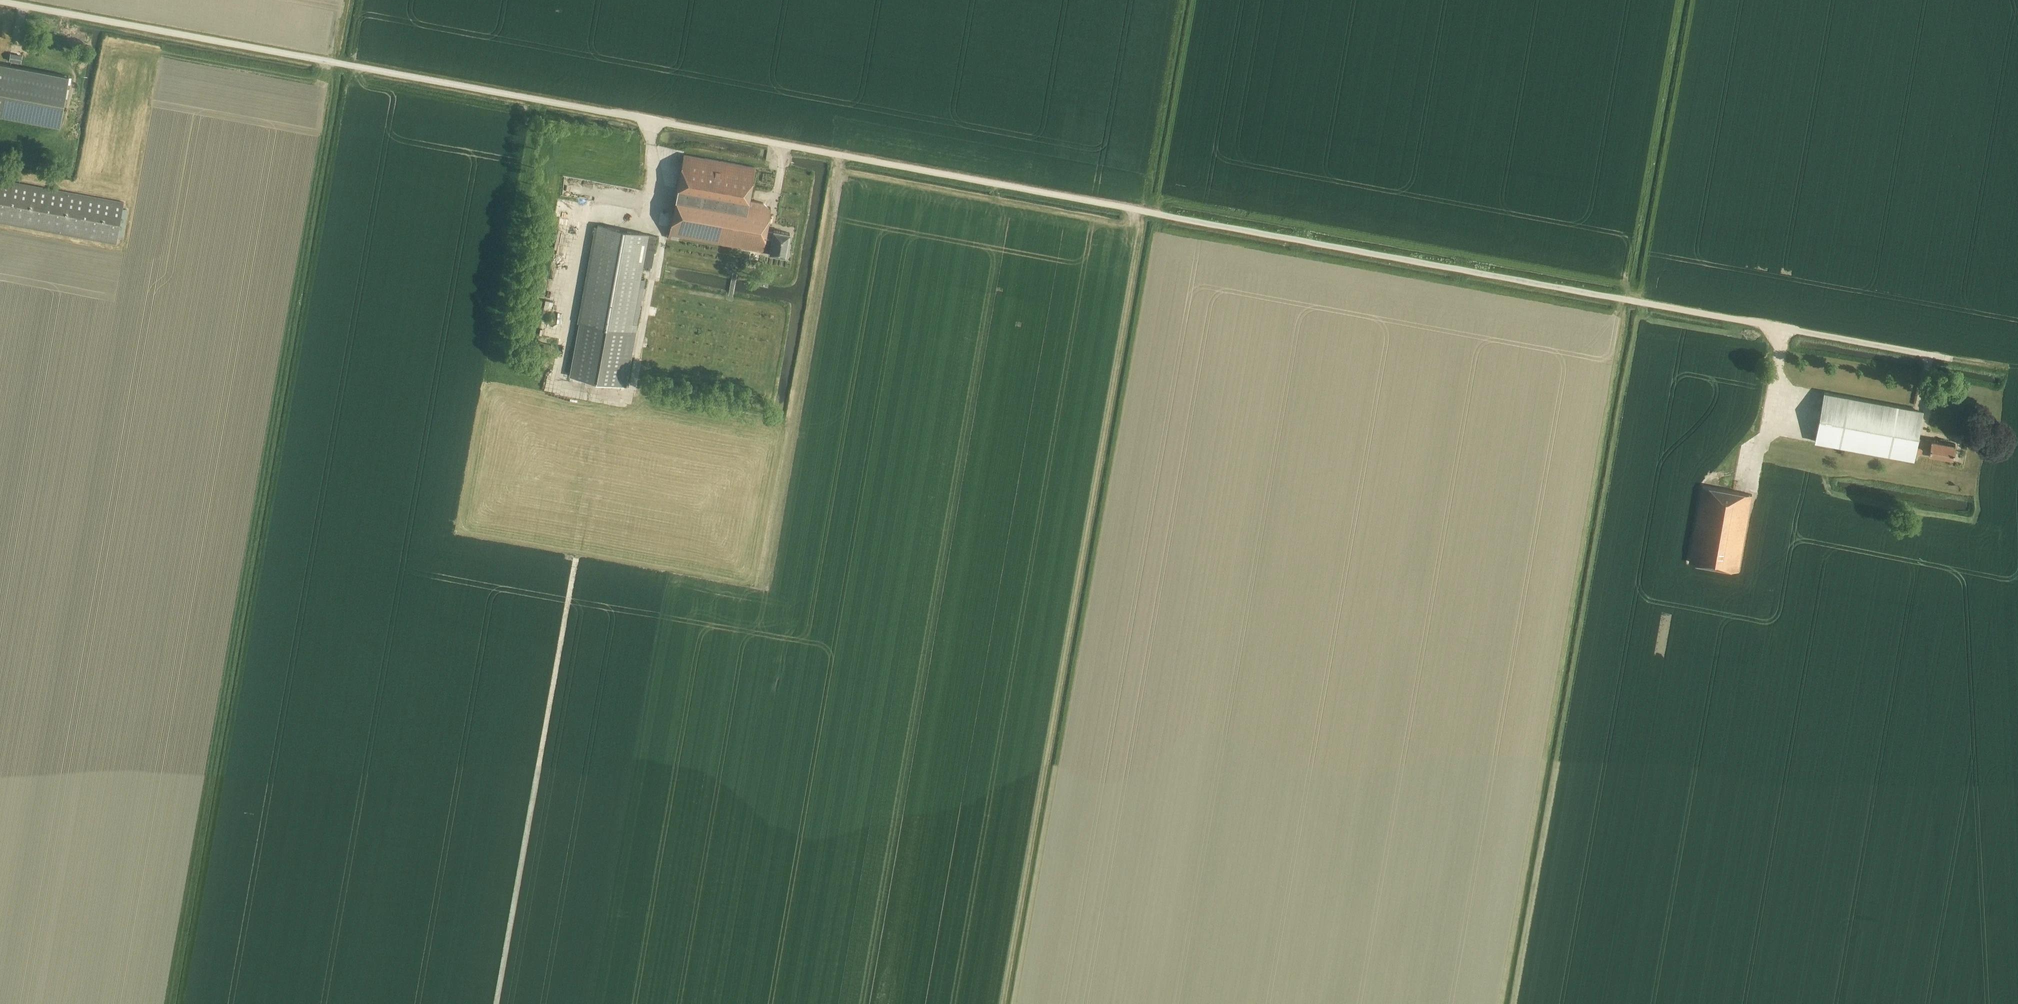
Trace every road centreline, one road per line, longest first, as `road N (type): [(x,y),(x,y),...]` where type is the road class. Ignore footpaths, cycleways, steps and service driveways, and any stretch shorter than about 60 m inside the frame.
road 1 (unclassified): [(1953,360),(0,1)]

